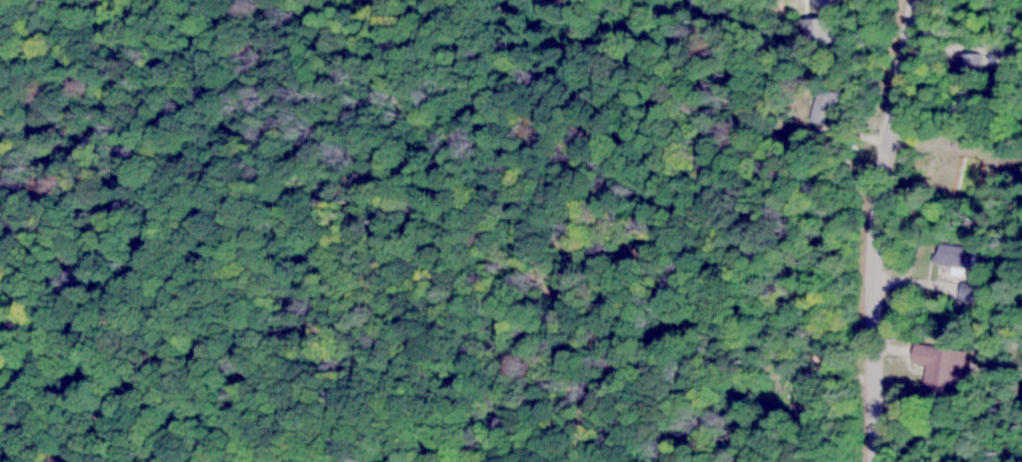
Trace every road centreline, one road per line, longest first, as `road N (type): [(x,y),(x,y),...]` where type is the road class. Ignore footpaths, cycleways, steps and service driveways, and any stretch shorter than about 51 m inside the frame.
road 1 (residential): [(873,461),(869,225),(910,0)]

